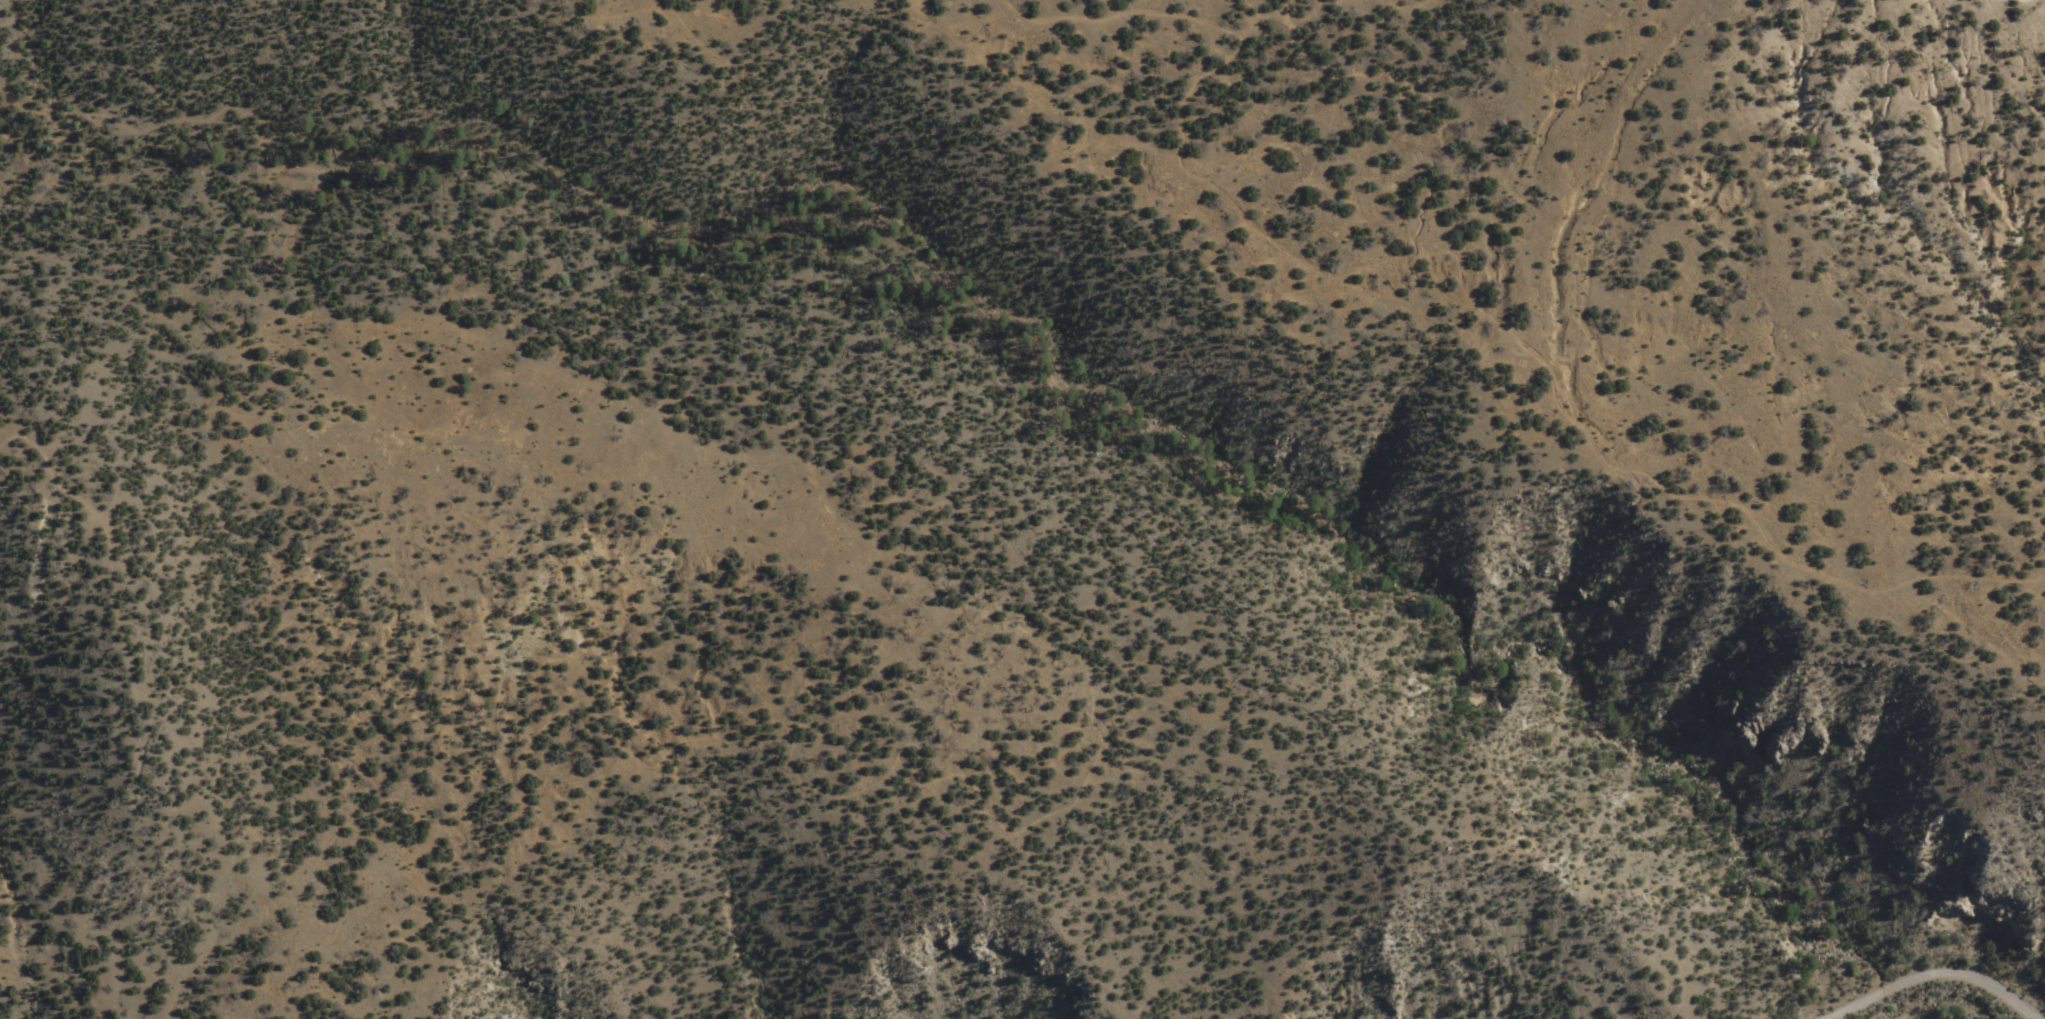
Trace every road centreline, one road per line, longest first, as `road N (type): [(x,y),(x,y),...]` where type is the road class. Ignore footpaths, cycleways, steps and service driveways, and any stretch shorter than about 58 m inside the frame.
road 1 (residential): [(1817,1018),(1898,983),(1968,973),(2043,1018)]

